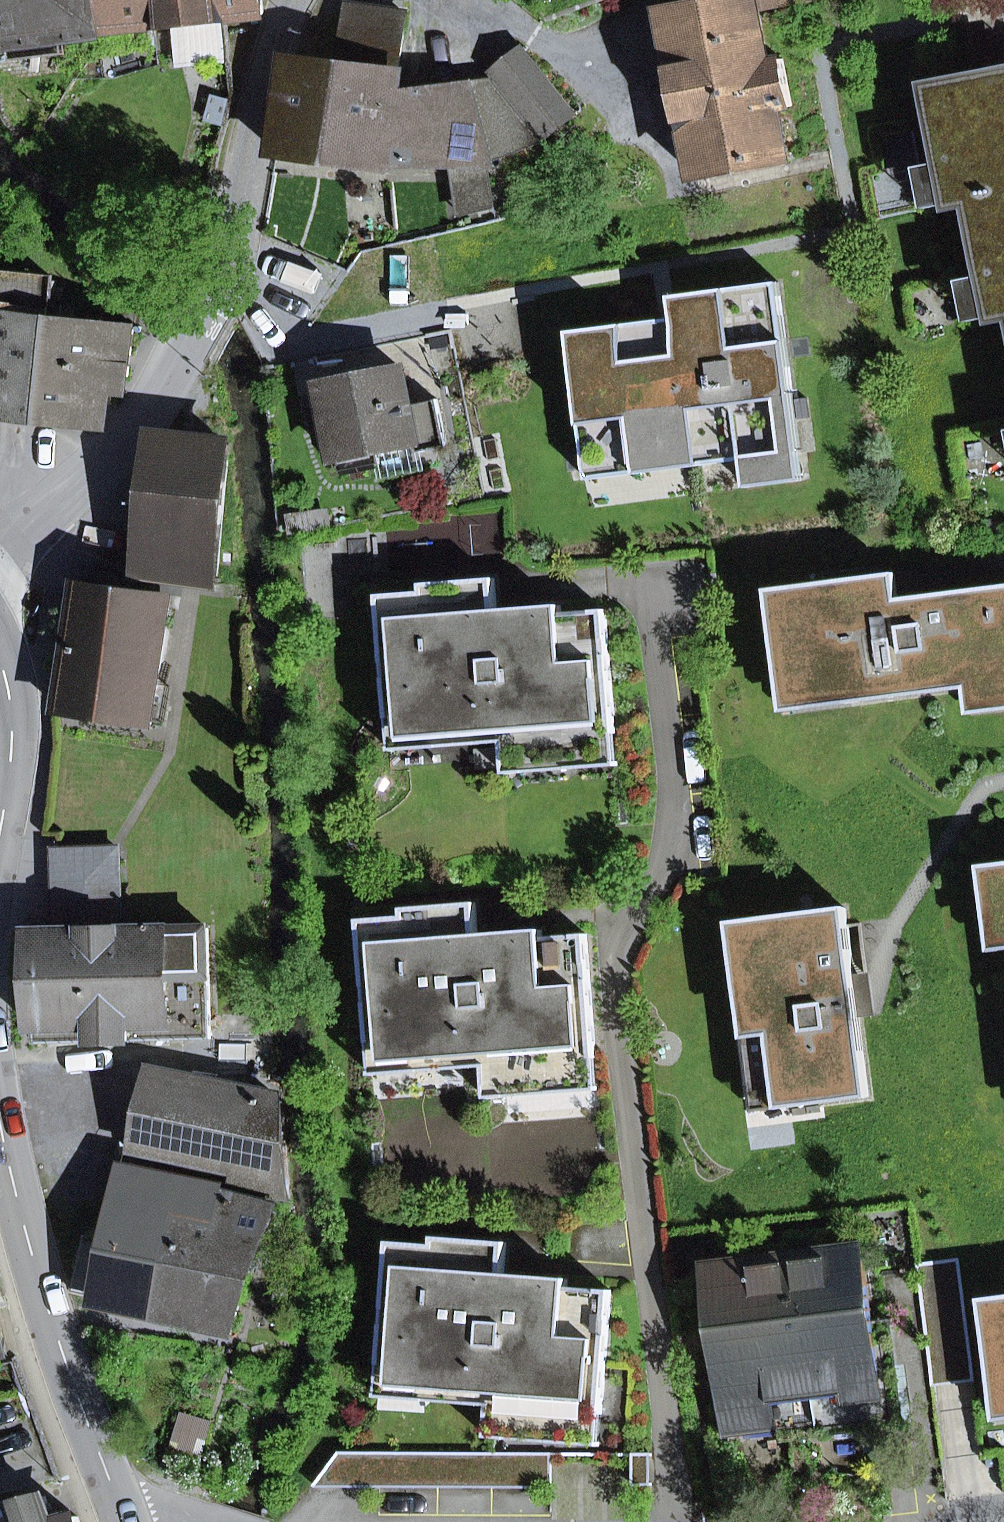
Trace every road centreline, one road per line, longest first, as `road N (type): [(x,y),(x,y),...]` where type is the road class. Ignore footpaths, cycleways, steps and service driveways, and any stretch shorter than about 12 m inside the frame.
road 1 (residential): [(288,0),(217,287),(130,434),(0,550)]
road 2 (secondary): [(0,1129),(58,1348),(122,1521)]
road 3 (secondary): [(0,681),(7,734),(0,815)]

